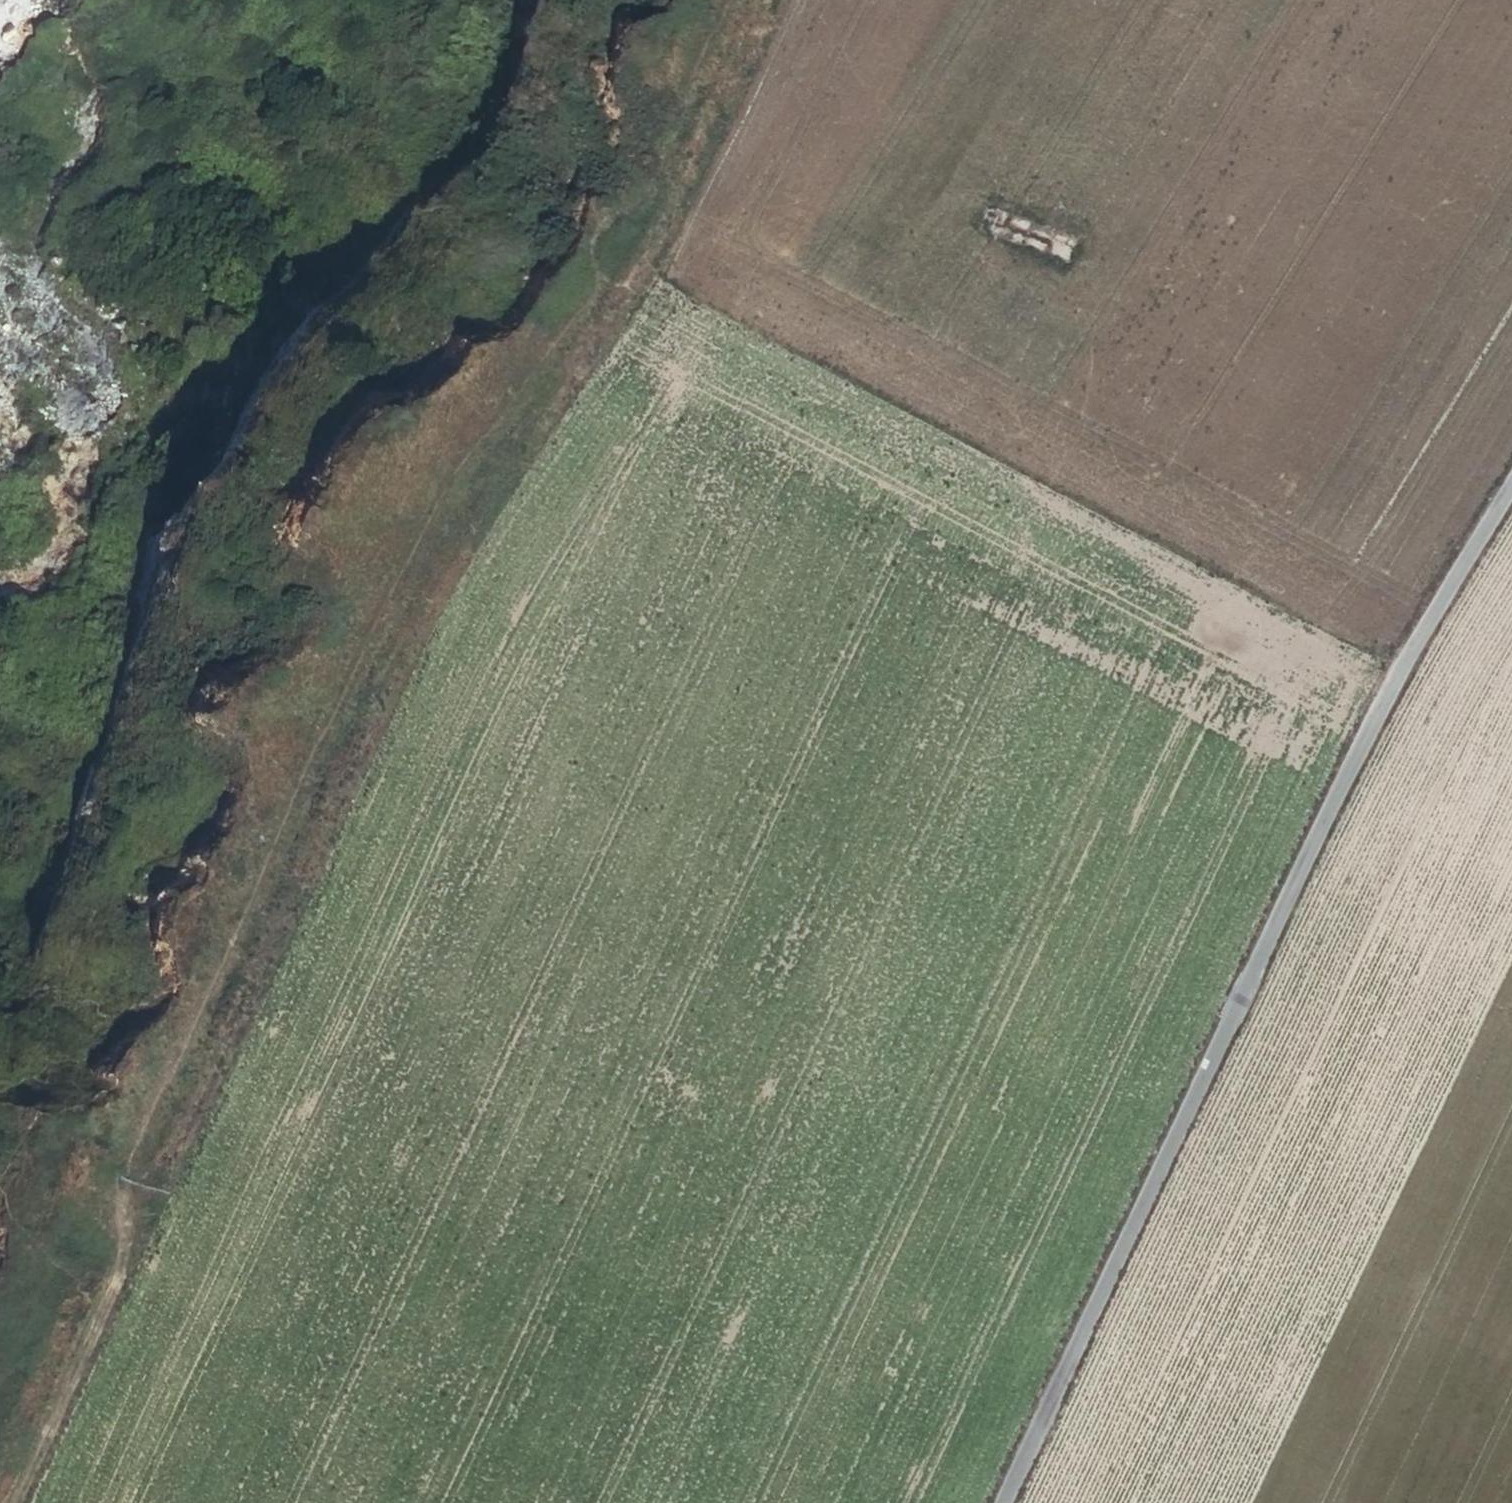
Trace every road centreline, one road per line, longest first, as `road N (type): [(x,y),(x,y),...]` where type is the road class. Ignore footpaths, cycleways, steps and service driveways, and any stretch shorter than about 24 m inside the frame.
road 1 (unclassified): [(1511,485),(1385,692),(1001,1502)]
road 2 (track): [(126,1223),(98,1326),(22,1502)]

